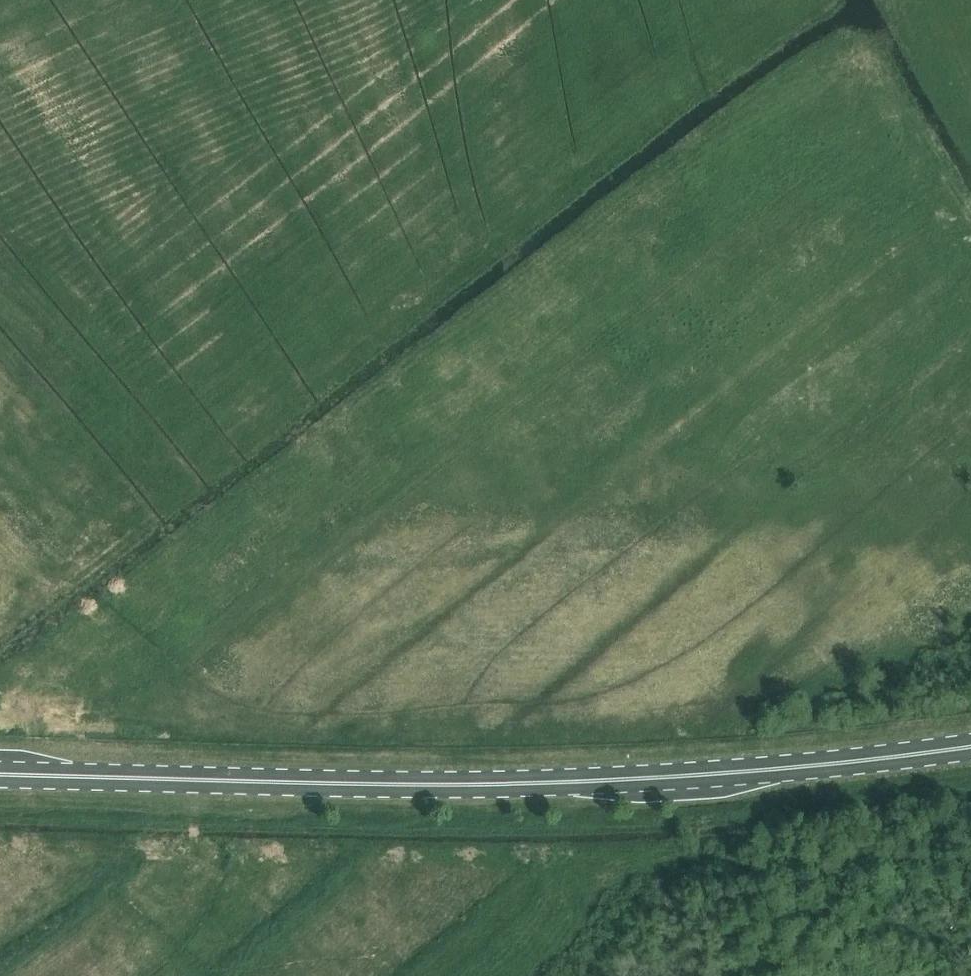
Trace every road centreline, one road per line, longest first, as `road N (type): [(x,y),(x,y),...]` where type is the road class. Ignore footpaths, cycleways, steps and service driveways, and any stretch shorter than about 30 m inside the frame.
road 1 (primary): [(970,746),(579,781),(0,773)]

